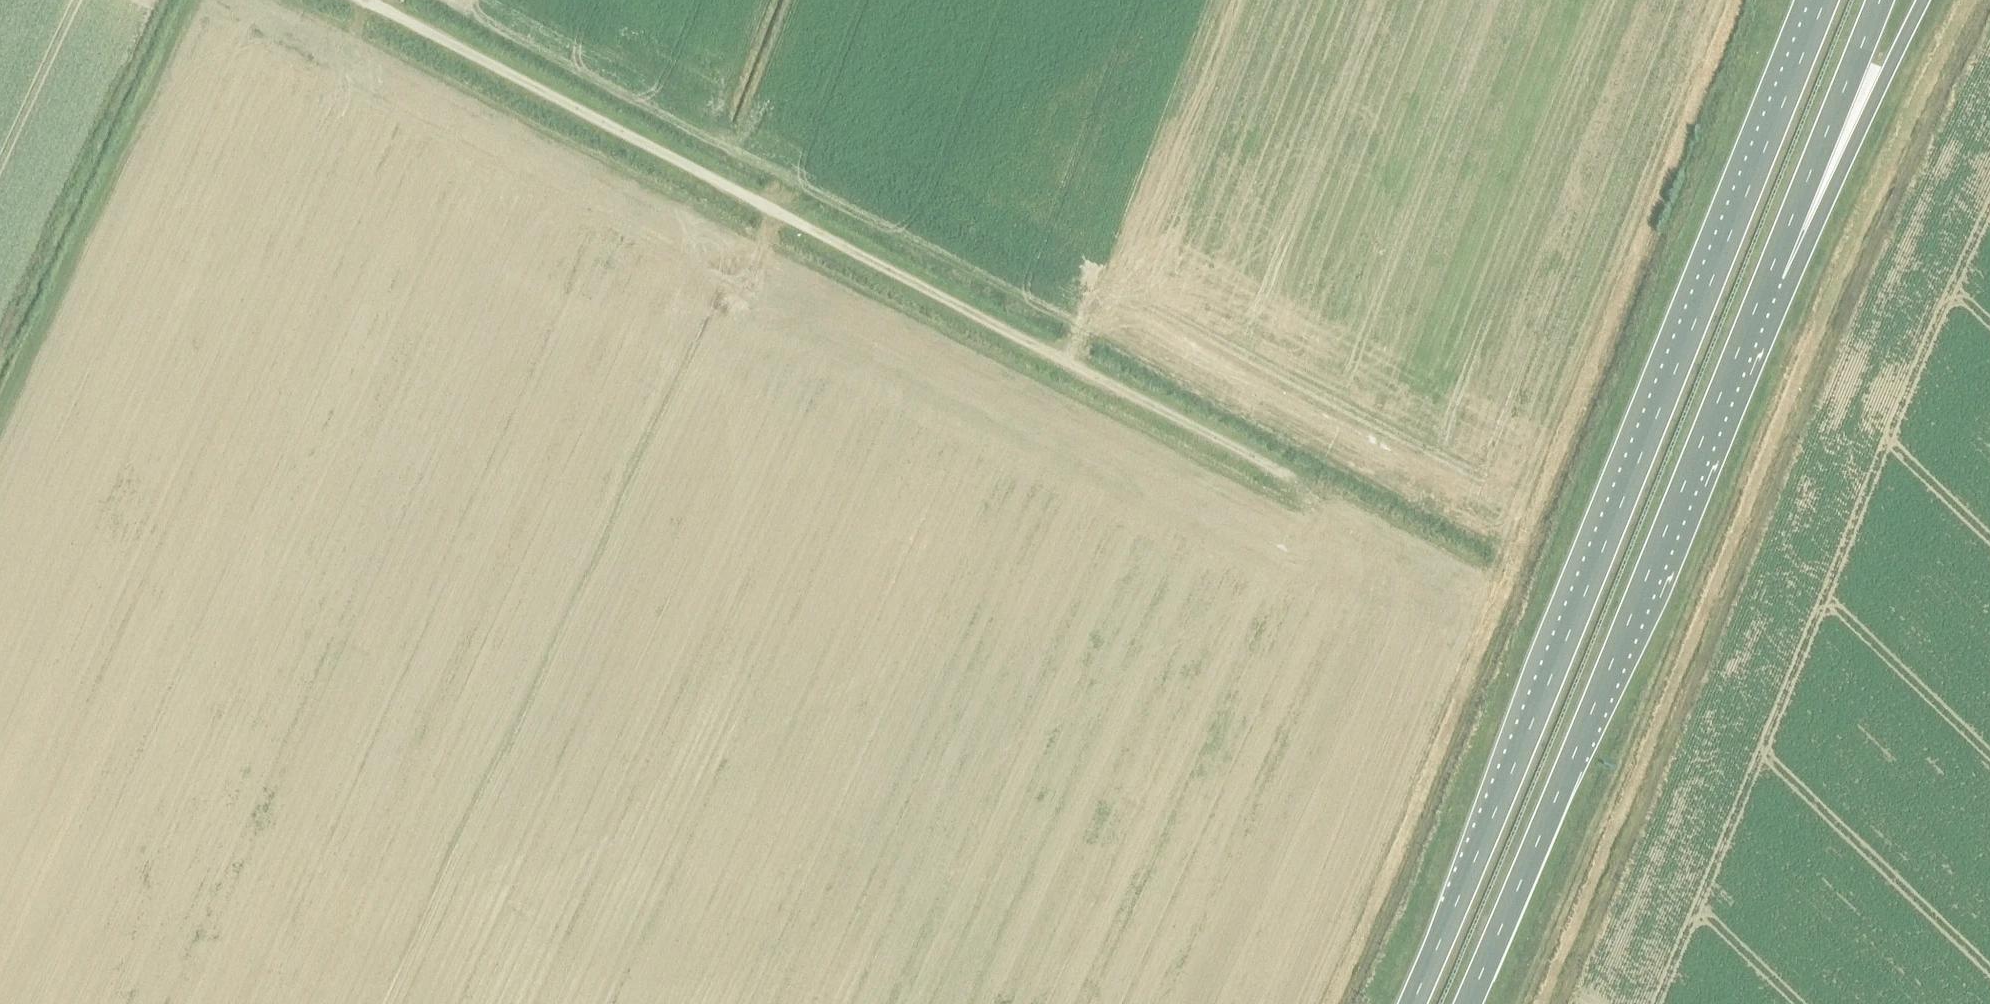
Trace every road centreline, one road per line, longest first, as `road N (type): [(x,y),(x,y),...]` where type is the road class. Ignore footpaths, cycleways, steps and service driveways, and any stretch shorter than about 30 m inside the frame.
road 1 (trunk): [(1826,0),(1413,1003)]
road 2 (unclassified): [(1256,453),(373,0)]
road 3 (trunk): [(1470,1003),(1828,122)]
road 4 (trunk): [(1828,122),(1918,0)]
road 5 (trunk): [(1828,122),(1878,0)]

